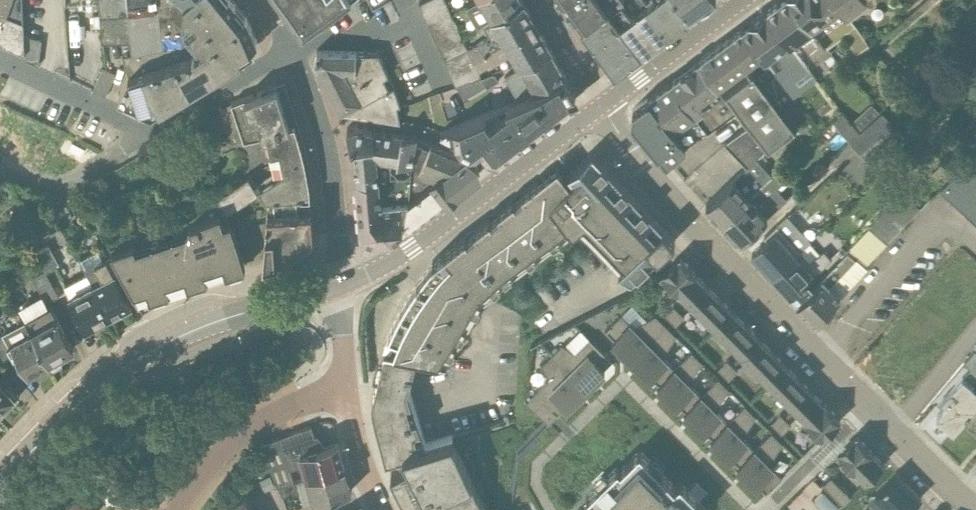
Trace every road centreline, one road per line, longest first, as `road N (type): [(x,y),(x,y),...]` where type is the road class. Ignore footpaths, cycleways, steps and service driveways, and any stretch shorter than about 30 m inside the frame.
road 1 (residential): [(342,283),(326,138),(290,51),(157,126),(129,123),(0,62)]
road 2 (residential): [(975,509),(722,259),(604,105)]
road 3 (secondary): [(0,484),(136,358),(226,317),(342,283)]
road 4 (secondary): [(342,283),(410,249),(604,105)]
road 5 (residential): [(175,509),(237,436),(346,386)]
road 6 (secondary): [(604,105),(743,0)]
road 7 (residential): [(346,386),(385,509)]
road 8 (residential): [(604,105),(542,0)]

